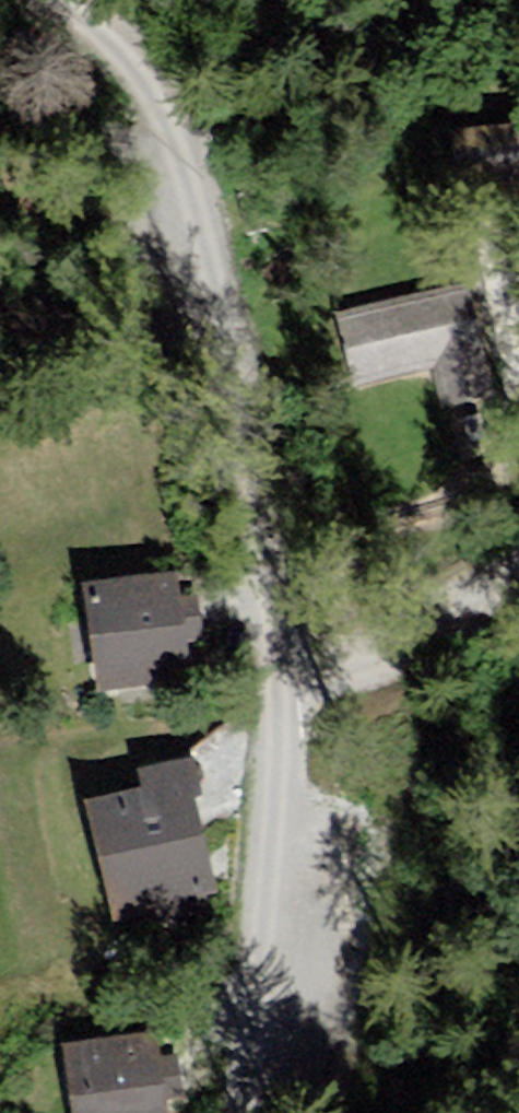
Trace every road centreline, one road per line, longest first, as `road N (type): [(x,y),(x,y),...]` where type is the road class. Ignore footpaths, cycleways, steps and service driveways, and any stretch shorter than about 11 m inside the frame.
road 1 (track): [(305,773),(186,202)]
road 2 (track): [(281,1112),(305,773)]
road 3 (track): [(186,202),(165,122),(128,59),(60,0)]

